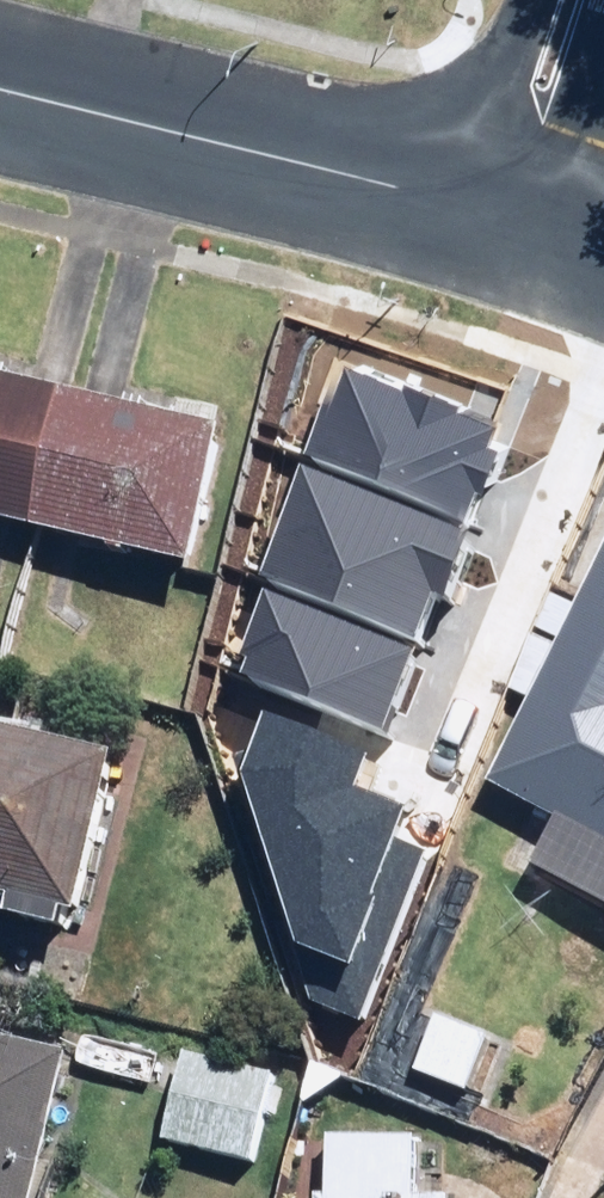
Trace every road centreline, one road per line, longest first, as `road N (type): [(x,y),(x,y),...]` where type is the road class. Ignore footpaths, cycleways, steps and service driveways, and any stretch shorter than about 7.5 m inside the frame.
road 1 (residential): [(525,207),(0,83)]
road 2 (residential): [(589,0),(525,207)]

